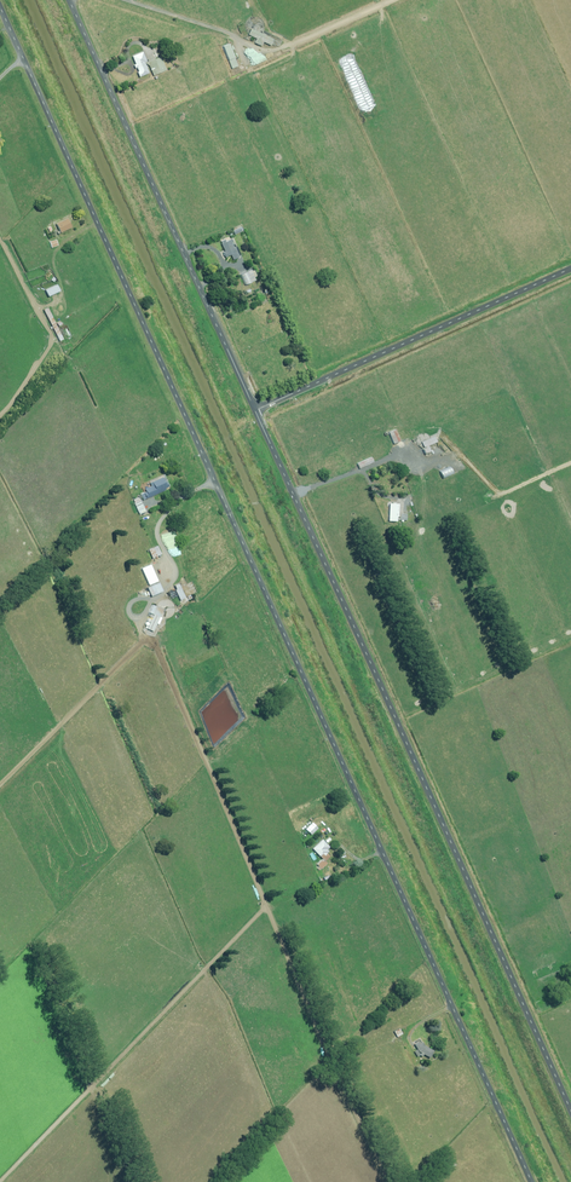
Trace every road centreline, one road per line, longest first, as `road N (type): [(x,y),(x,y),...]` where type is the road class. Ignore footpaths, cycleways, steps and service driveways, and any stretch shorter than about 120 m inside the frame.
road 1 (unclassified): [(531,1181),(0,11)]
road 2 (unclassified): [(255,411),(570,1113)]
road 3 (unclassified): [(69,0),(255,411)]
road 4 (unclassified): [(570,268),(255,411)]

